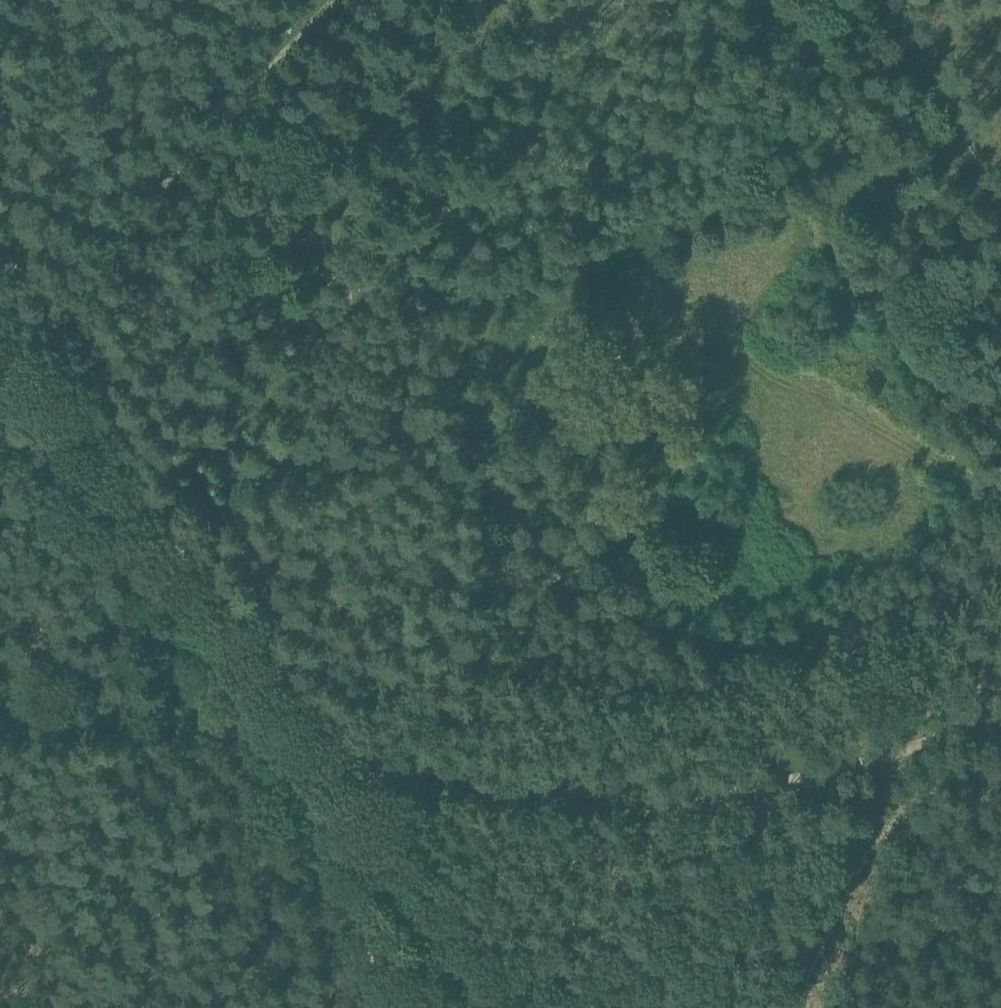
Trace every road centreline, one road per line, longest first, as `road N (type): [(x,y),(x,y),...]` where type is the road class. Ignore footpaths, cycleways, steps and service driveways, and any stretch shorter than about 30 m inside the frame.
road 1 (track): [(1000,702),(893,759),(690,793),(486,778),(282,732),(0,692)]
road 2 (track): [(465,1007),(282,732),(0,371)]
road 3 (track): [(326,0),(26,356),(0,360)]
road 4 (track): [(872,0),(1000,229)]
road 5 (track): [(795,1007),(855,849)]

